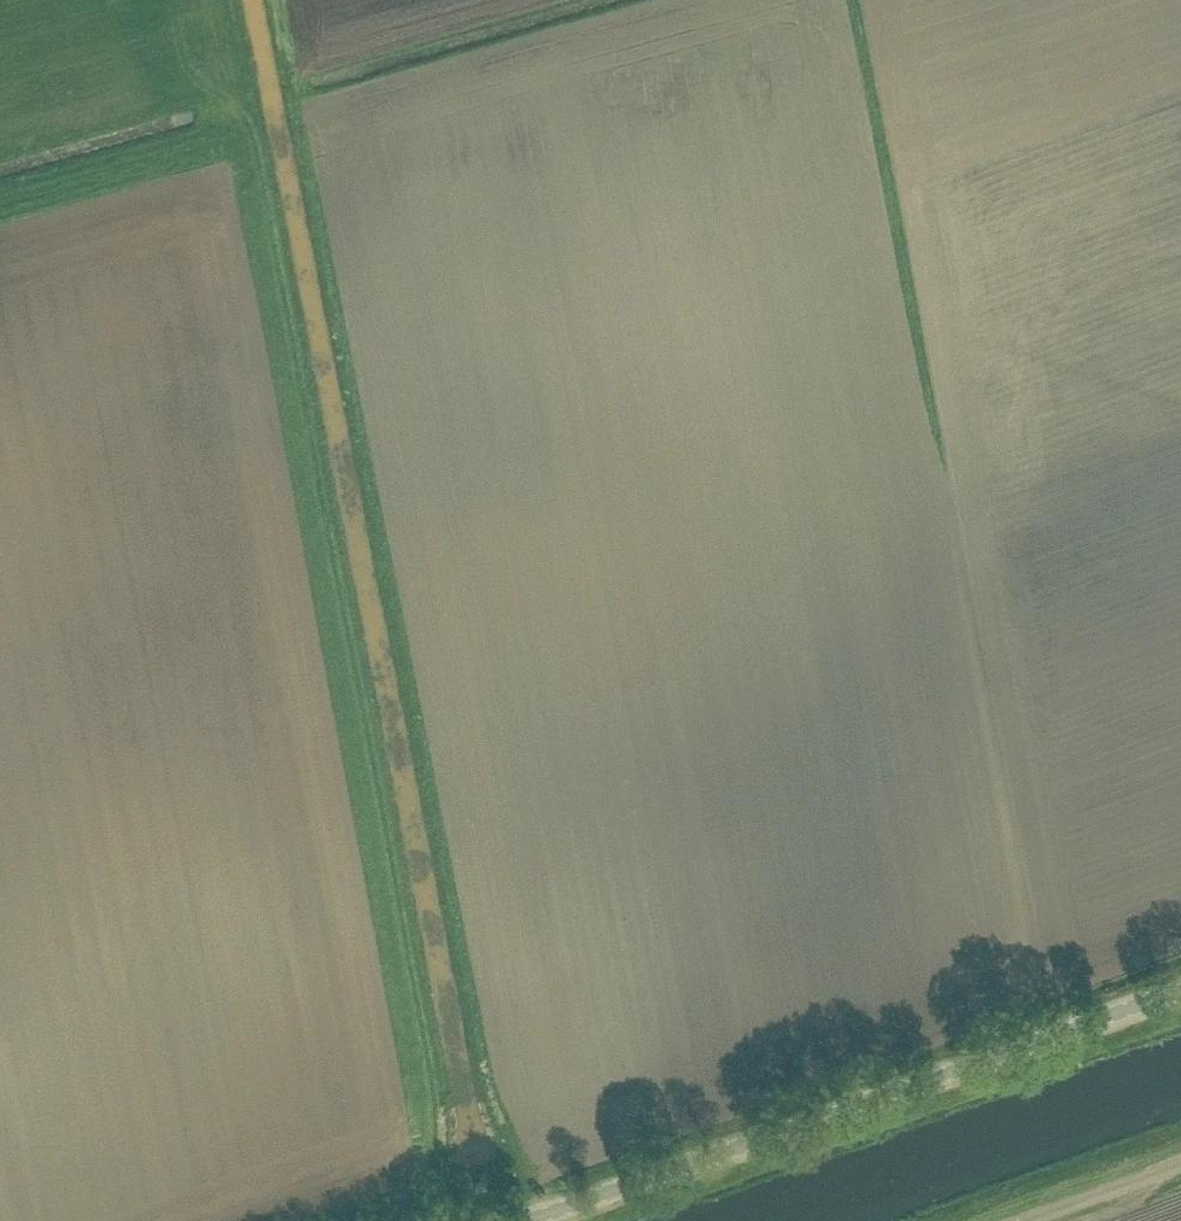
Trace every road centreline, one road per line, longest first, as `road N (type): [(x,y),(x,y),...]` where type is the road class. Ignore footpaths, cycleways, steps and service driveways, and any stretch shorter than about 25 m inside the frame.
road 1 (unclassified): [(532,1220),(1180,988)]
road 2 (unclassified): [(1180,1160),(1012,1220)]

